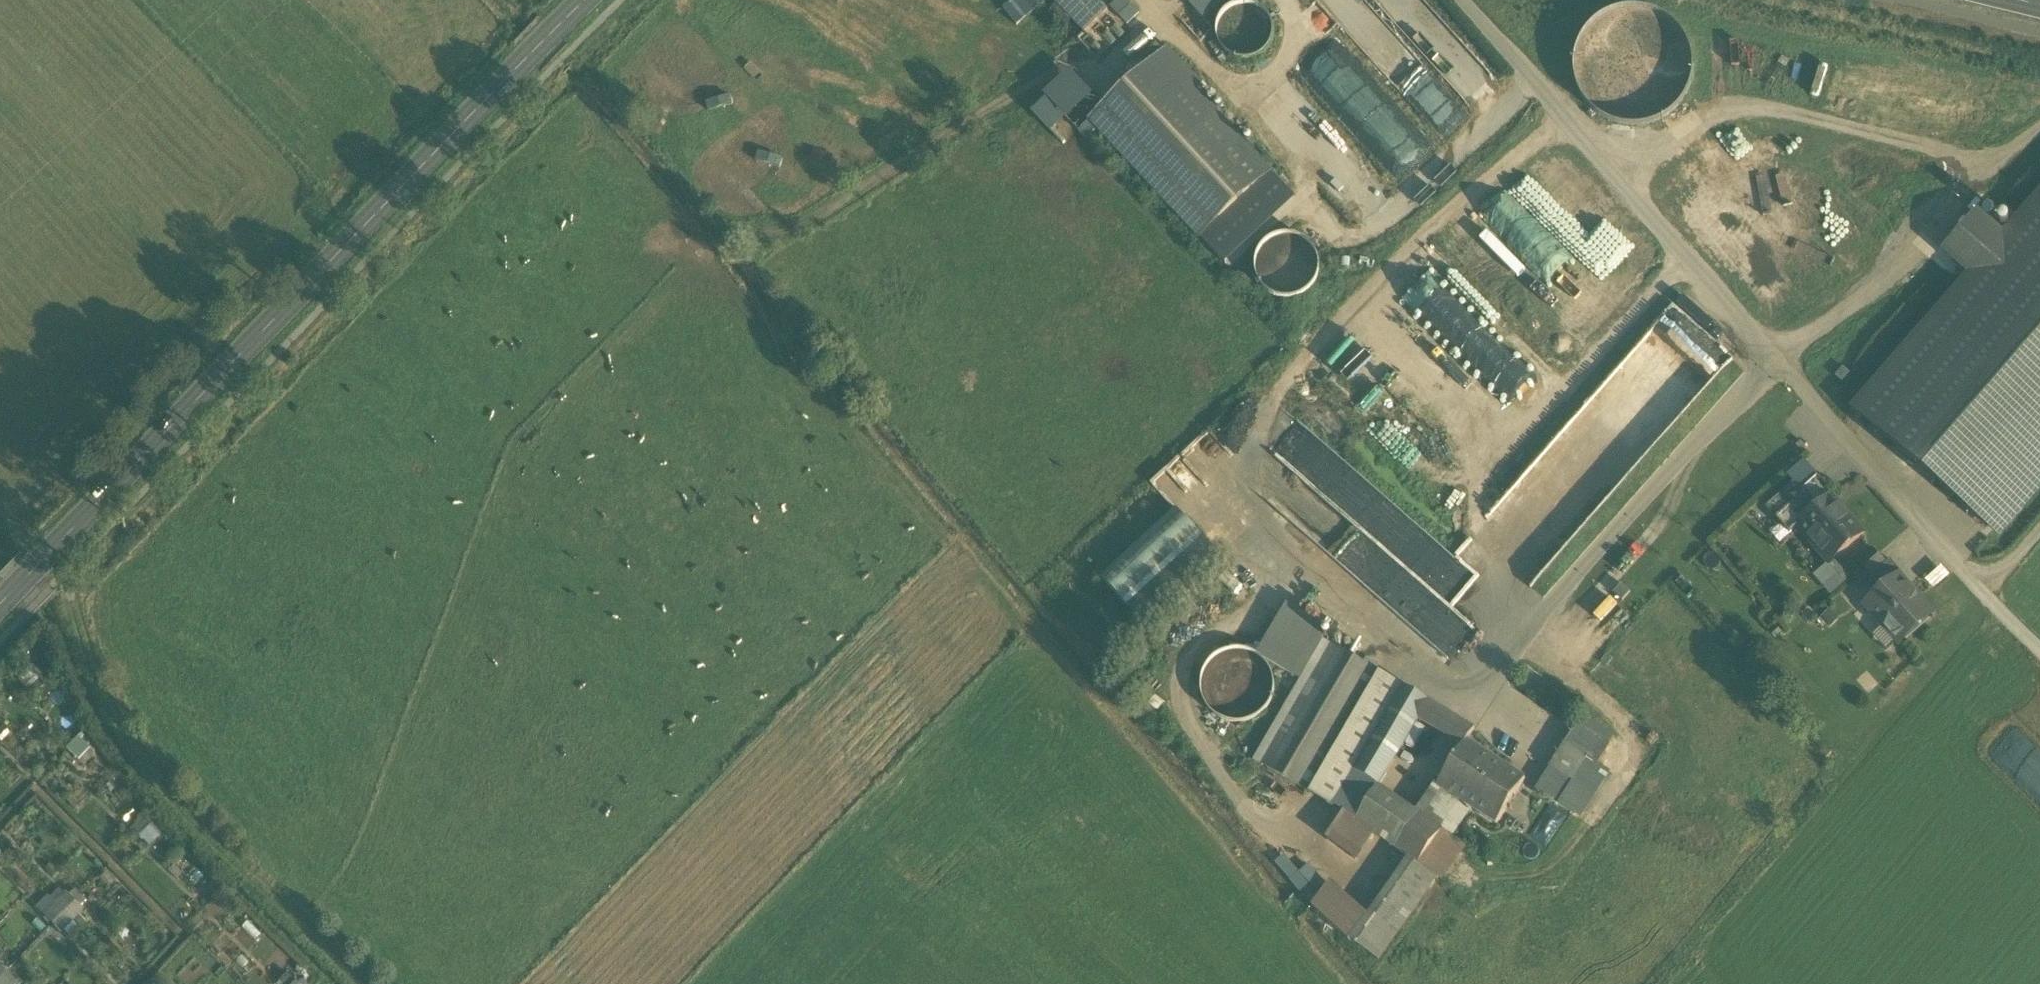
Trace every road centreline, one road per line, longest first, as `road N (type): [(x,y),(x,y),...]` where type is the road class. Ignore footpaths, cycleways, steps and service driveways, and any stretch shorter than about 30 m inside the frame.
road 1 (secondary): [(587,0),(0,606)]
road 2 (residential): [(2006,620),(1459,0)]
road 3 (track): [(364,983),(157,776),(117,717),(50,554)]

